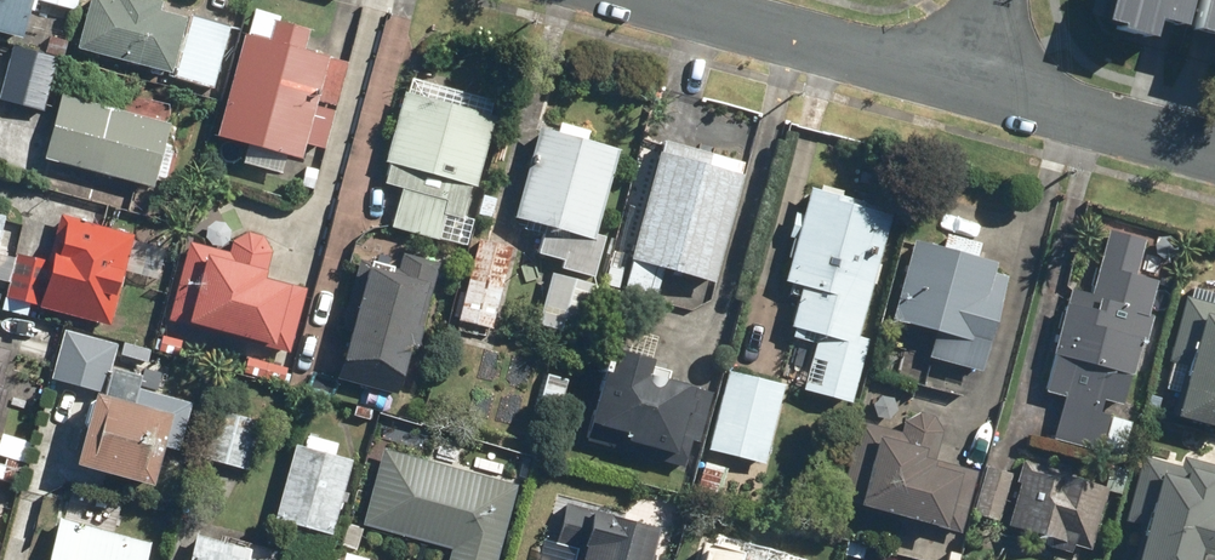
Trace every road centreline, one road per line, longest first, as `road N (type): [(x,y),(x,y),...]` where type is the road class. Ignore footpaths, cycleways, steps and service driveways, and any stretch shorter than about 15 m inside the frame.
road 1 (residential): [(647,0),(975,87)]
road 2 (residential): [(975,87),(1214,155)]

